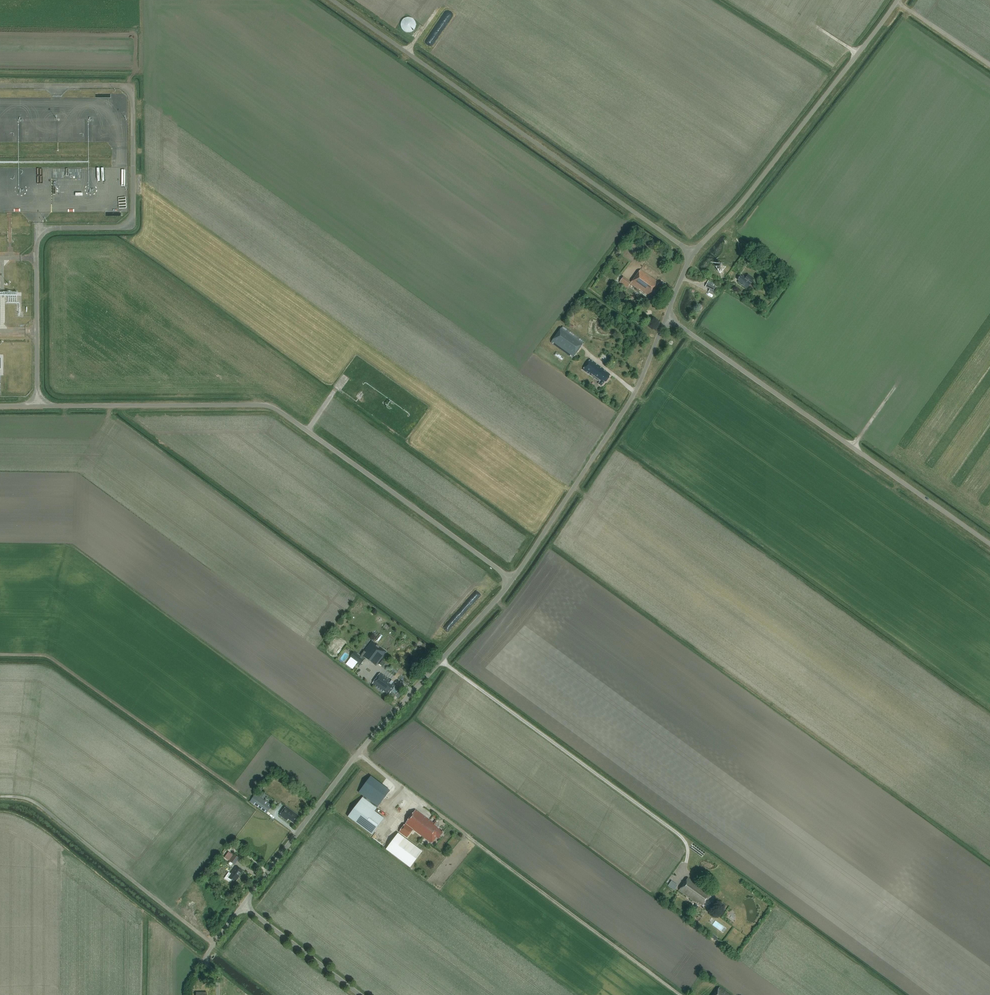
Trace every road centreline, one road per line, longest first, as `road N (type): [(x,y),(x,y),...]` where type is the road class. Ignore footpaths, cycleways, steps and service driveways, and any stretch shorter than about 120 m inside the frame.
road 1 (unclassified): [(243,905),(359,752),(512,580),(629,402),(667,317)]
road 2 (unclassified): [(693,254),(332,0)]
road 3 (unclassified): [(989,544),(667,317)]
road 4 (unclassified): [(693,254),(898,0)]
road 5 (unclassified): [(362,994),(243,905)]

